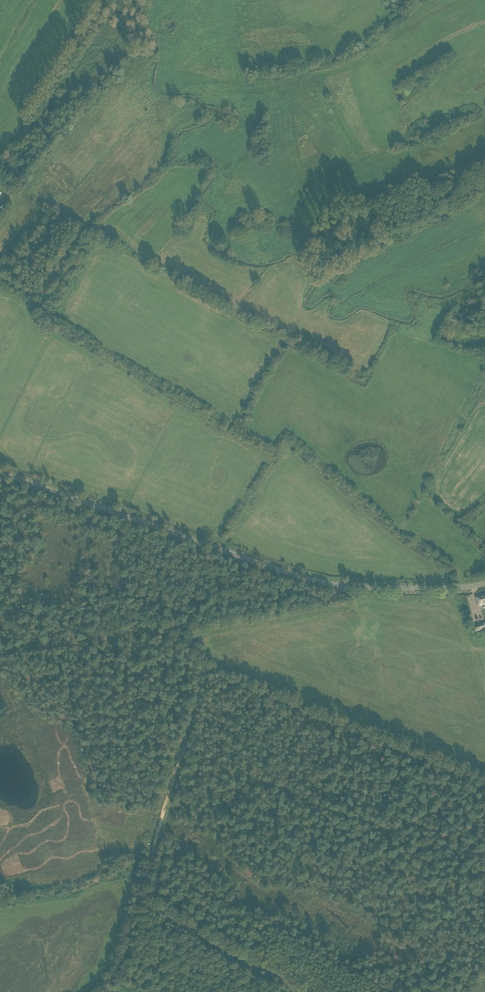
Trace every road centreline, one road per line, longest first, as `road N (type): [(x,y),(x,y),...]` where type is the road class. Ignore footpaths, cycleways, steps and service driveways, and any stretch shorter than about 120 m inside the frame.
road 1 (tertiary): [(0,473),(319,581),(484,583)]
road 2 (track): [(188,624),(0,654)]
road 3 (track): [(342,585),(322,599),(188,624)]
road 4 (track): [(101,991),(119,967),(147,872)]
road 5 (track): [(188,624),(201,682),(183,749)]

